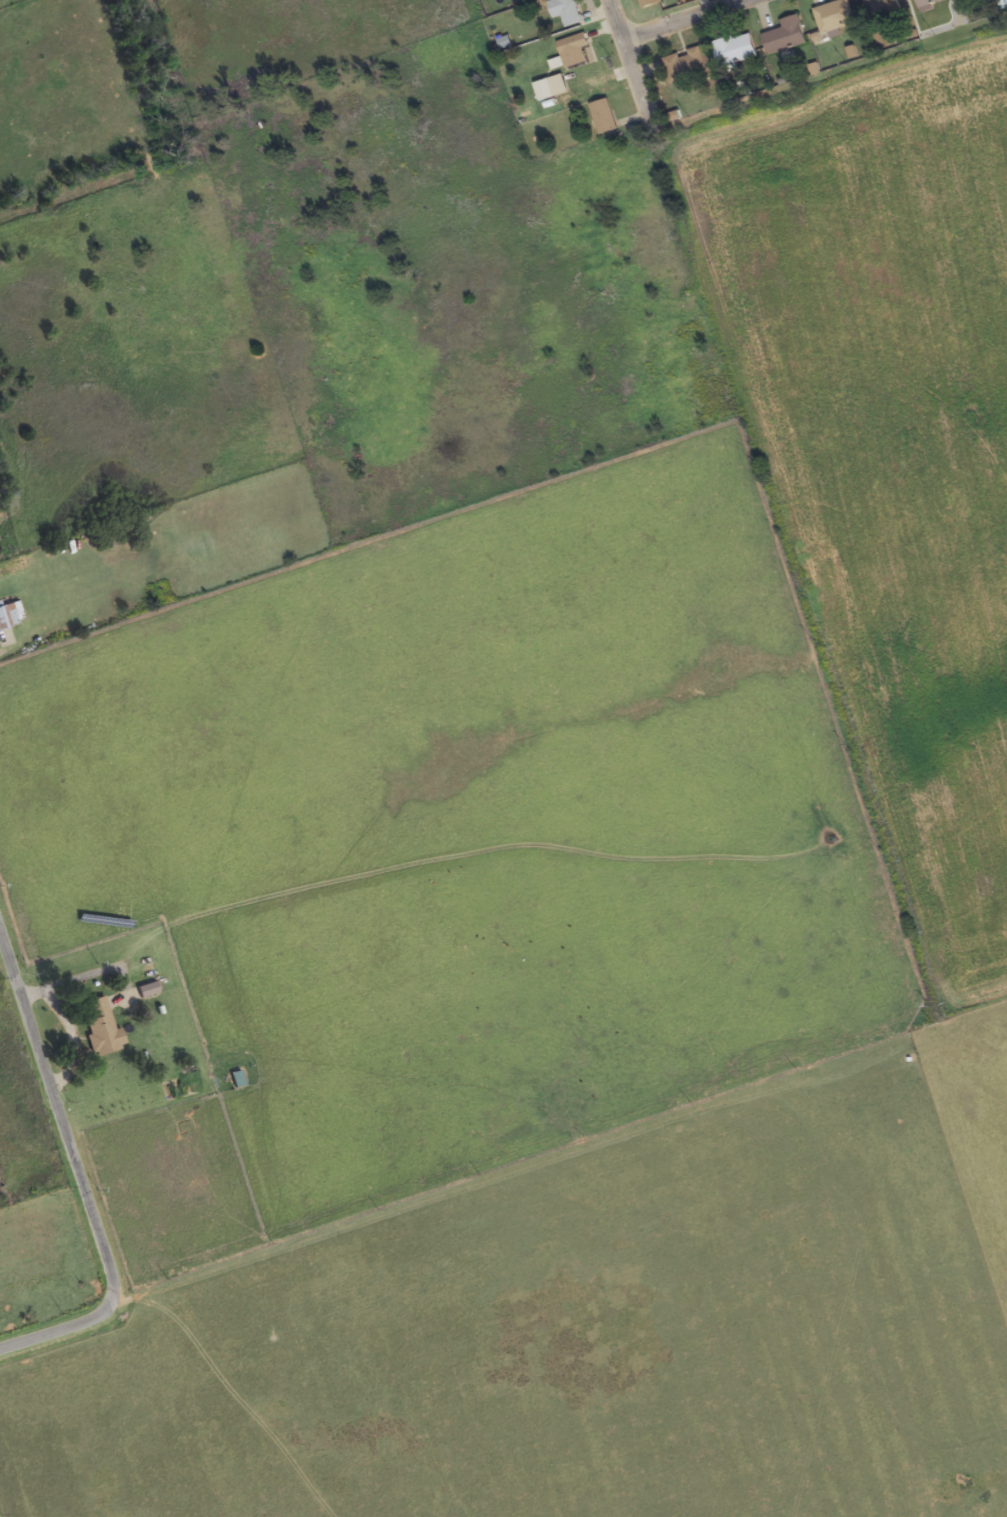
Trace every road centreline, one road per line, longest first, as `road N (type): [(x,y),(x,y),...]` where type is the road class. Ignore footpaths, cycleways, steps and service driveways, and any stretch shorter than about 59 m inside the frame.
road 1 (residential): [(118,1294),(425,1208),(783,1074)]
road 2 (residential): [(118,1294),(0,925)]
road 3 (residential): [(0,1351),(60,1332),(118,1294)]
road 4 (residential): [(641,114),(603,0)]

